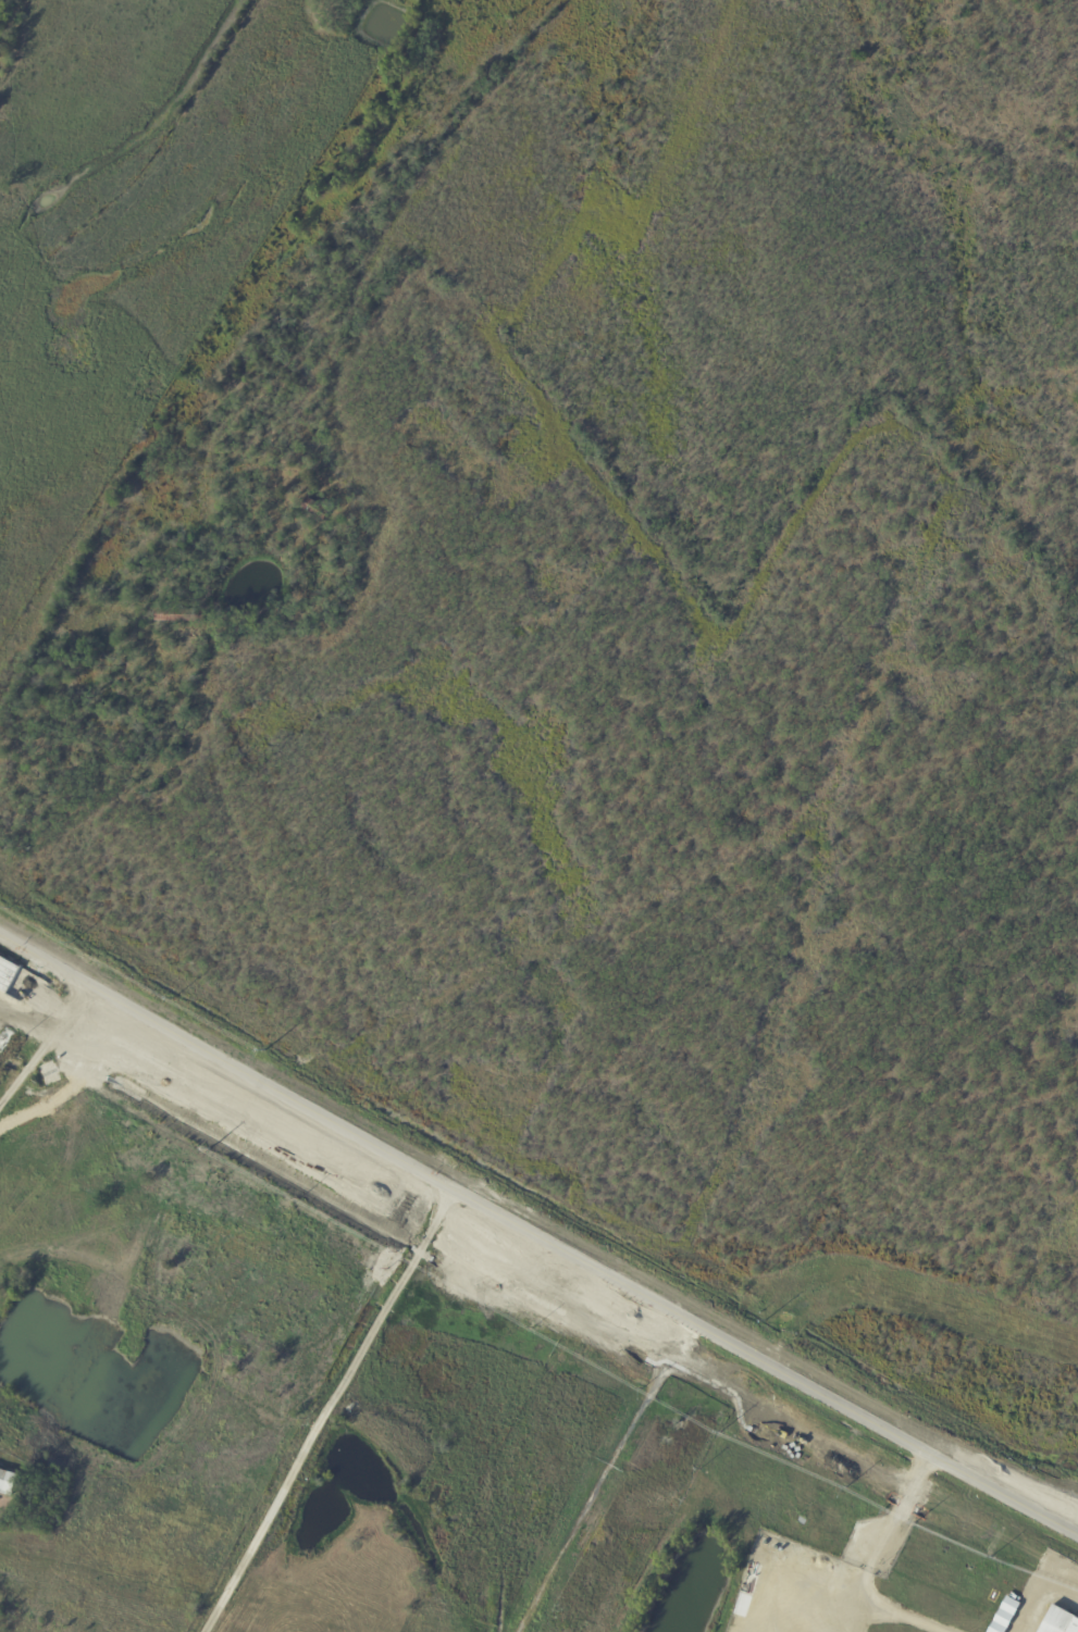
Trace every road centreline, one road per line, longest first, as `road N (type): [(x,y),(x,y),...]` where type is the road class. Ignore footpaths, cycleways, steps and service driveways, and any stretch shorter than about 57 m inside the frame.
road 1 (tertiary): [(1077,1532),(0,936)]

